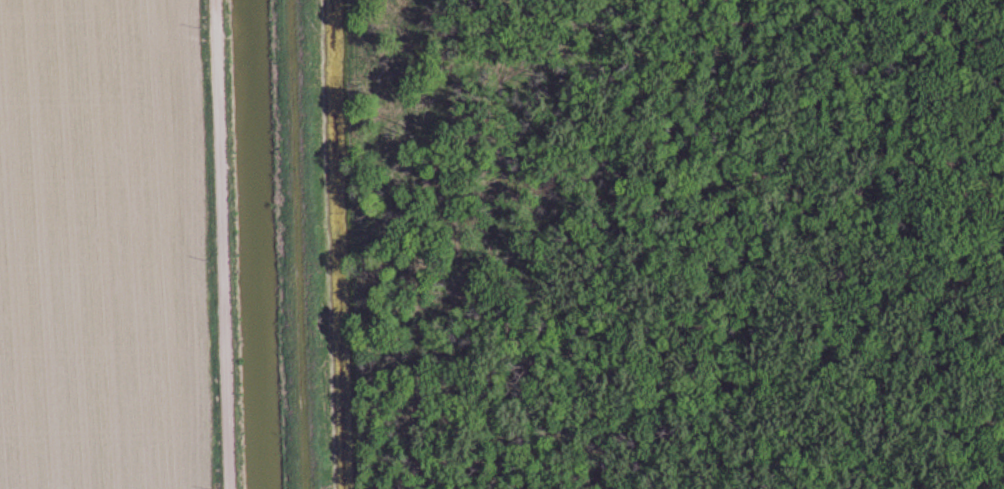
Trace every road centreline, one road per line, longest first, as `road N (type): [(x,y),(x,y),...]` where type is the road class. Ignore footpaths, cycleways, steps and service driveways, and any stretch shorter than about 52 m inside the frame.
road 1 (track): [(208,0),(232,488)]

